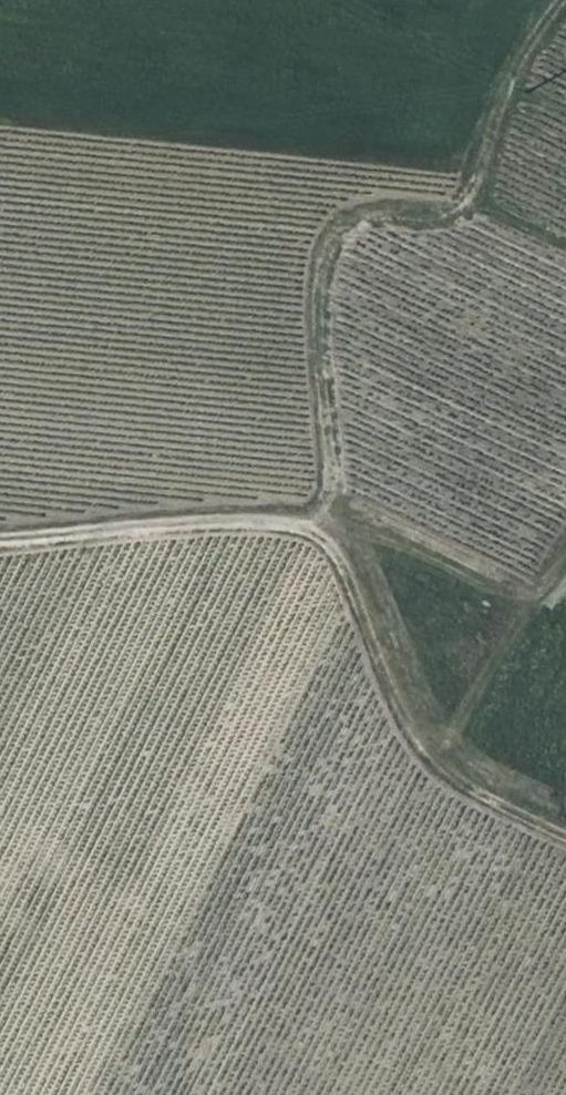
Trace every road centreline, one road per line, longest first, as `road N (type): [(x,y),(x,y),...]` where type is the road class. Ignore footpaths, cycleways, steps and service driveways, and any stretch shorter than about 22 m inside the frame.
road 1 (track): [(0,548),(327,533),(322,260),(347,212),(443,224),(476,206),(523,58),(565,1)]

